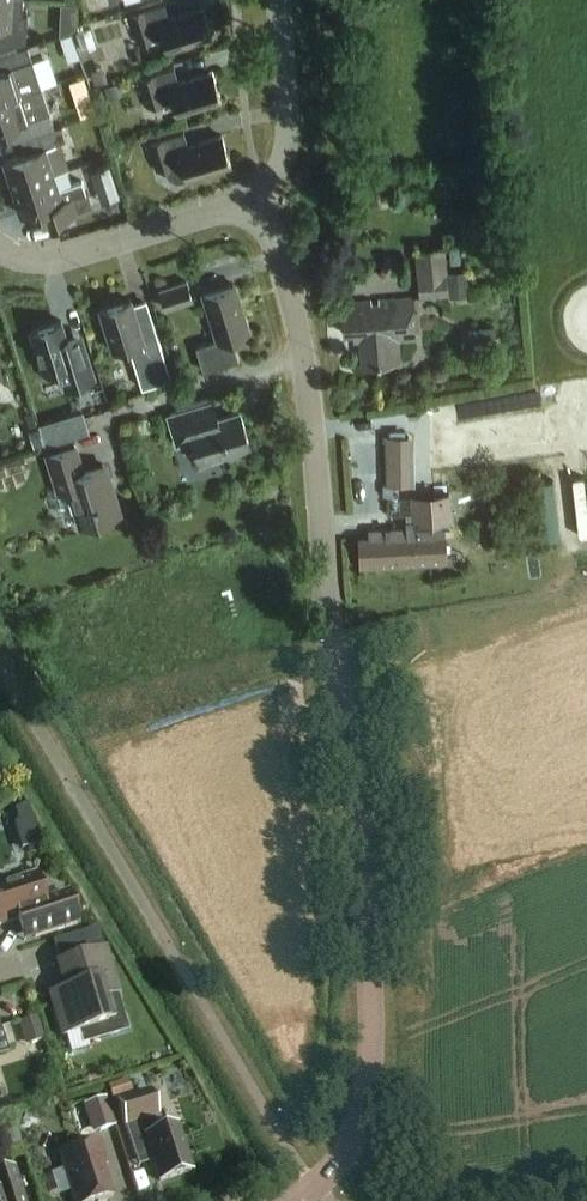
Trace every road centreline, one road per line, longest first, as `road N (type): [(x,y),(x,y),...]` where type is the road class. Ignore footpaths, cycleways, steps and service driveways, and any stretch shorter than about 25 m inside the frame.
road 1 (unclassified): [(300,1200),(353,1152),(365,1115),(347,761),(303,356)]
road 2 (residential): [(266,196),(170,234),(63,263),(0,256)]
road 3 (residential): [(303,356),(99,425)]
road 4 (unclassified): [(266,196),(286,159),(289,119),(279,0)]
road 5 (unclassified): [(303,356),(266,196)]

